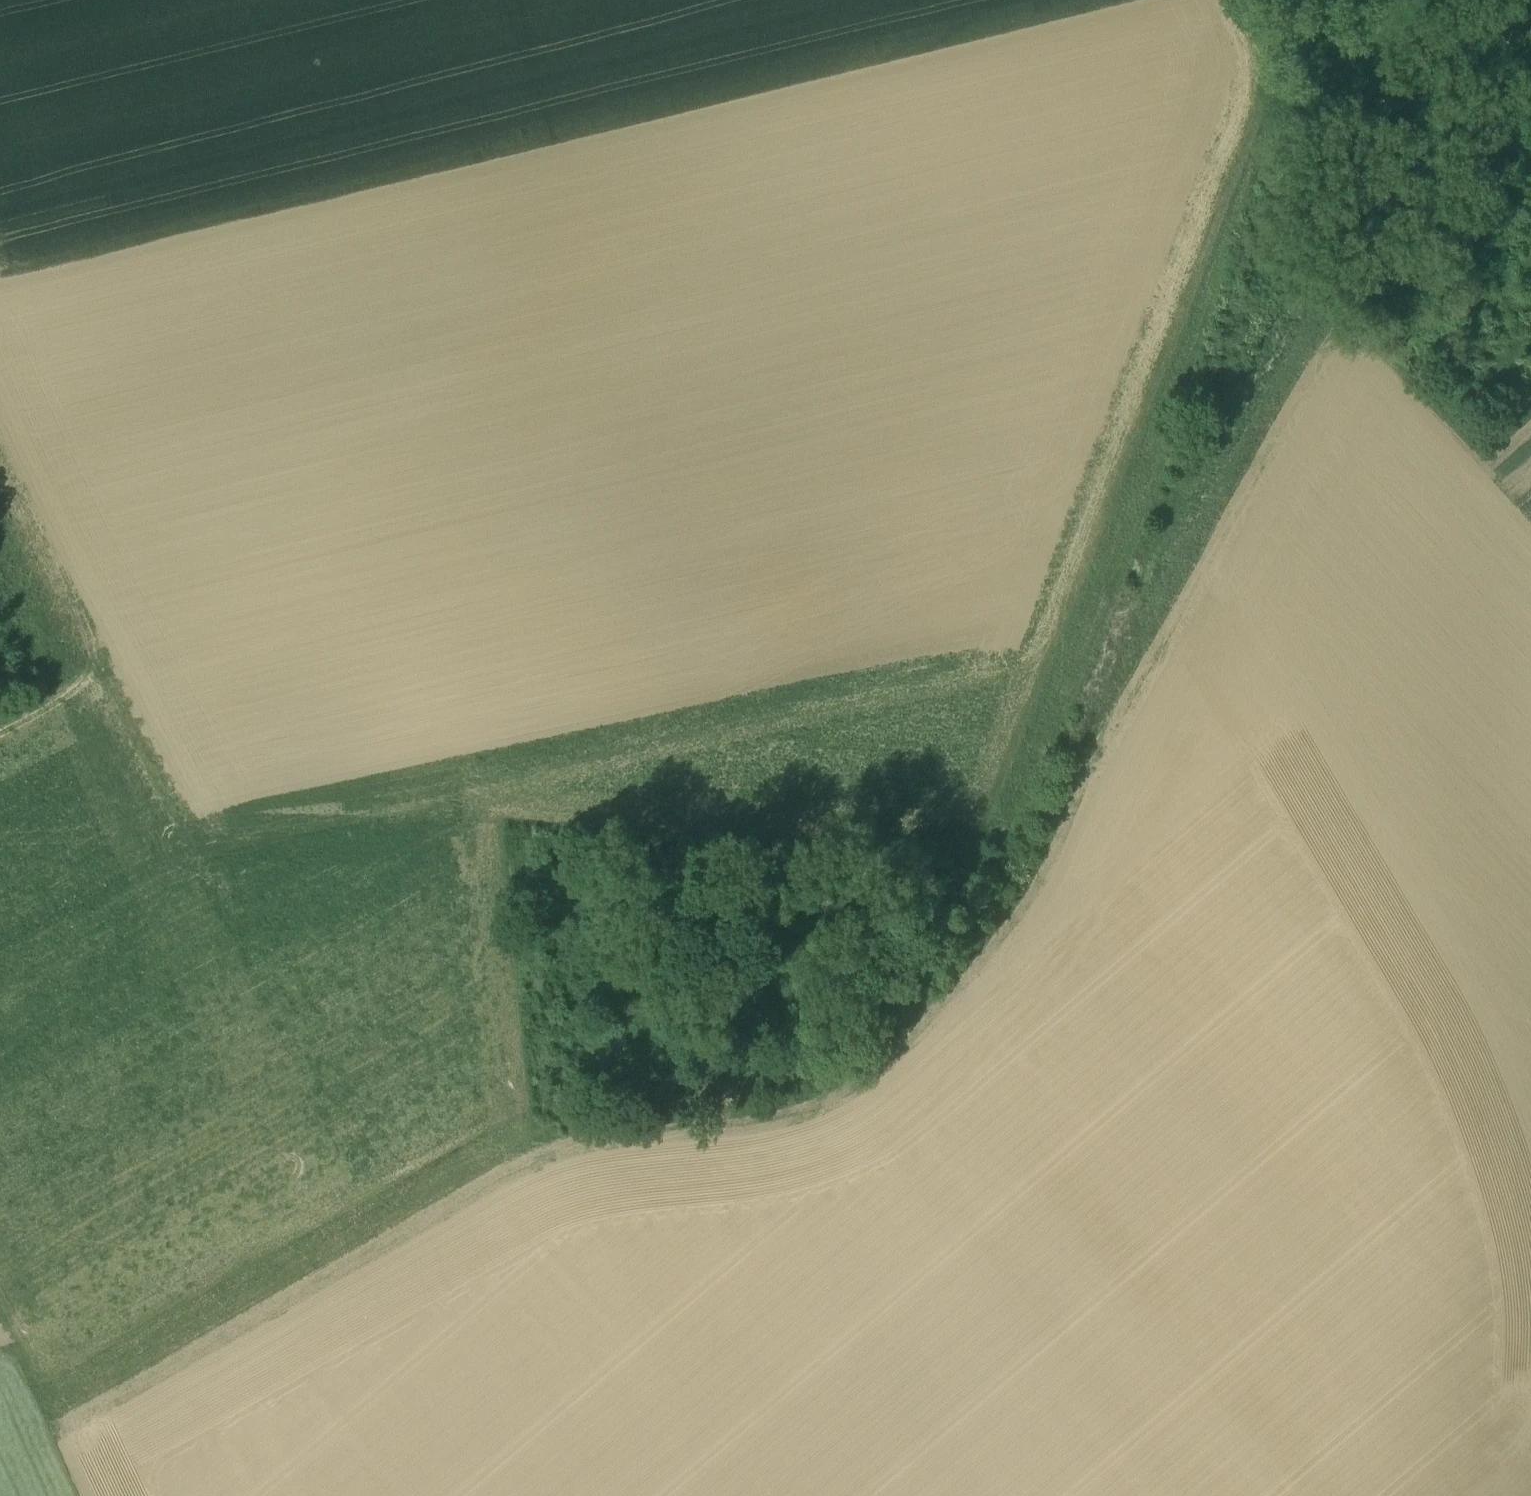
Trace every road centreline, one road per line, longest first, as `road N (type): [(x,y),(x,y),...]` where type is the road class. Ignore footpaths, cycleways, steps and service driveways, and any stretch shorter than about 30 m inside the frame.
road 1 (track): [(0,1100),(251,961)]

